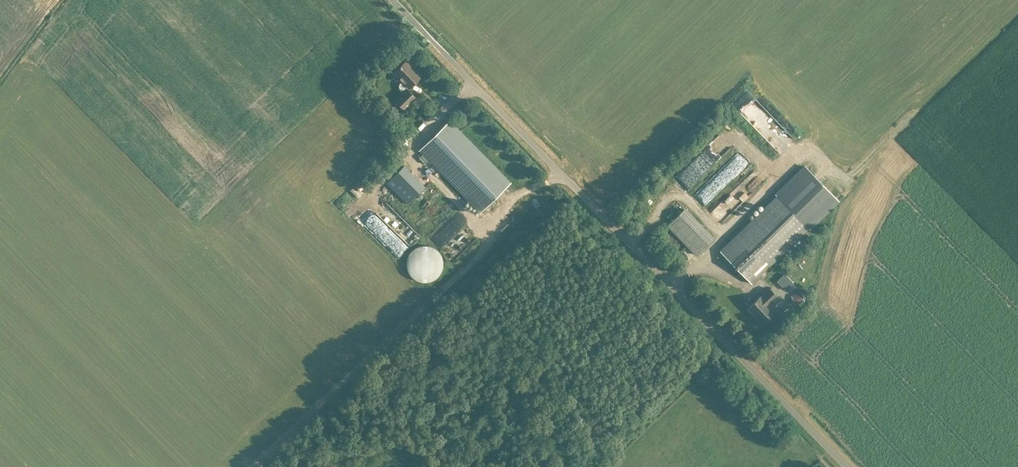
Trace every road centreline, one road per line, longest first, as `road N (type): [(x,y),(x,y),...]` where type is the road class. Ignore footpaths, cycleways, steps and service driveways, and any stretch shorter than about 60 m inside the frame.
road 1 (unclassified): [(847,466),(432,41)]

